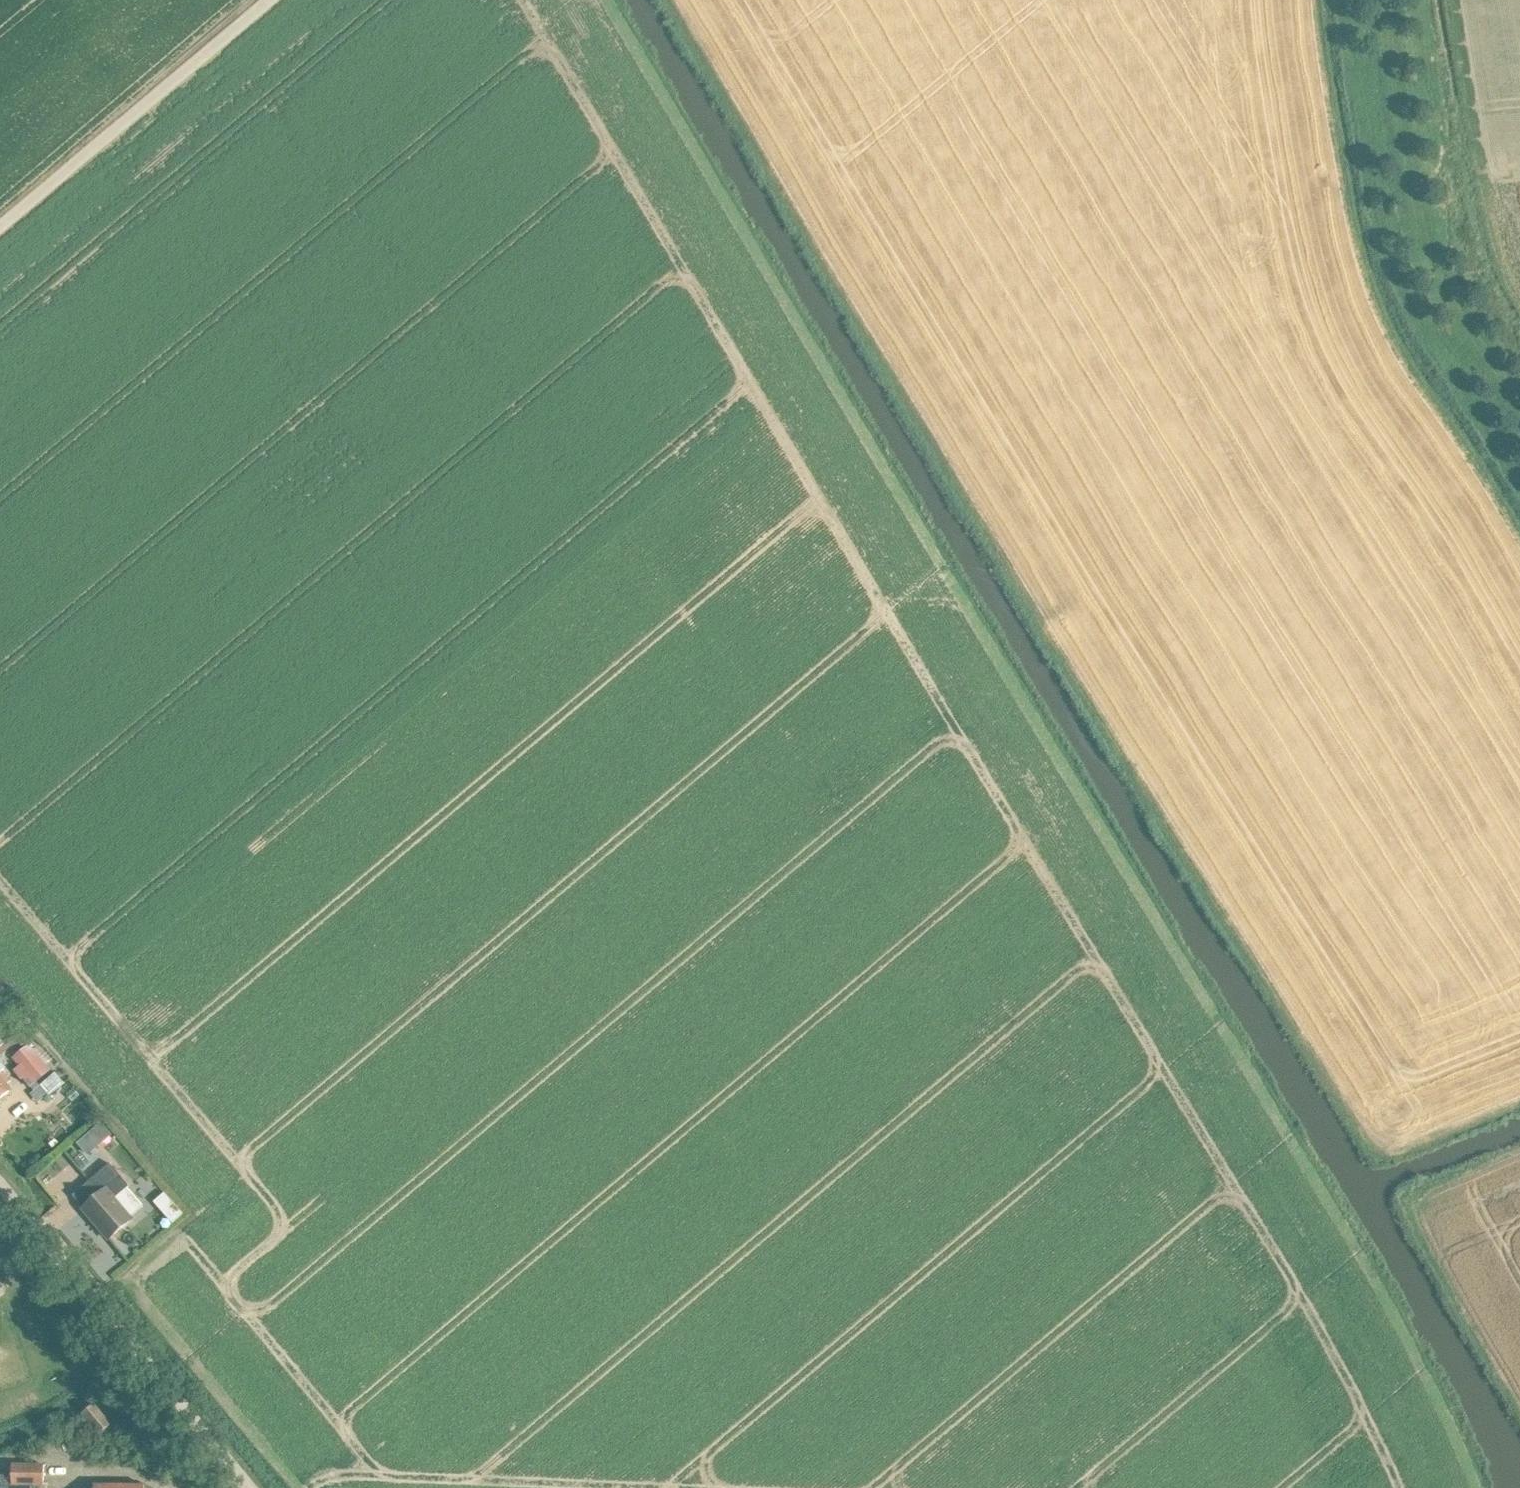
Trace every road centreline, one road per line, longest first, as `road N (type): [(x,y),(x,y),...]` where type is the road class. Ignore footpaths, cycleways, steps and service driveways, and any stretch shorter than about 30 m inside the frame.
road 1 (unclassified): [(242,1487),(0,1198)]

